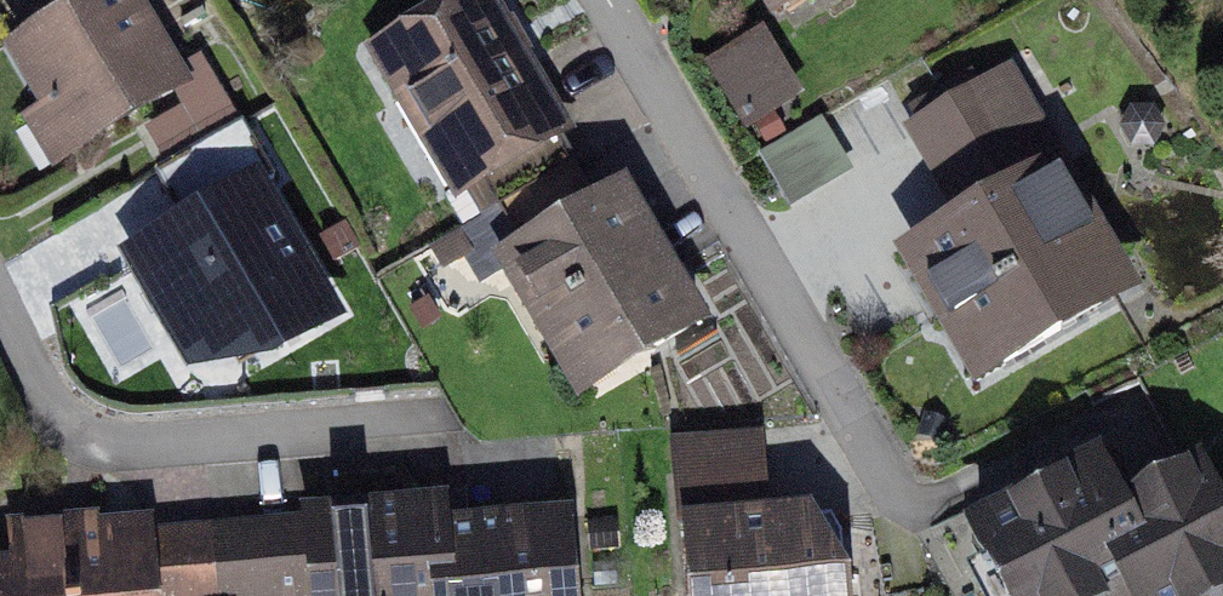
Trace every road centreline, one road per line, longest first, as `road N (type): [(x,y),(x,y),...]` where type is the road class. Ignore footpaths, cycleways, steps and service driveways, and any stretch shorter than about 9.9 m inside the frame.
road 1 (residential): [(900,493),(603,0)]

